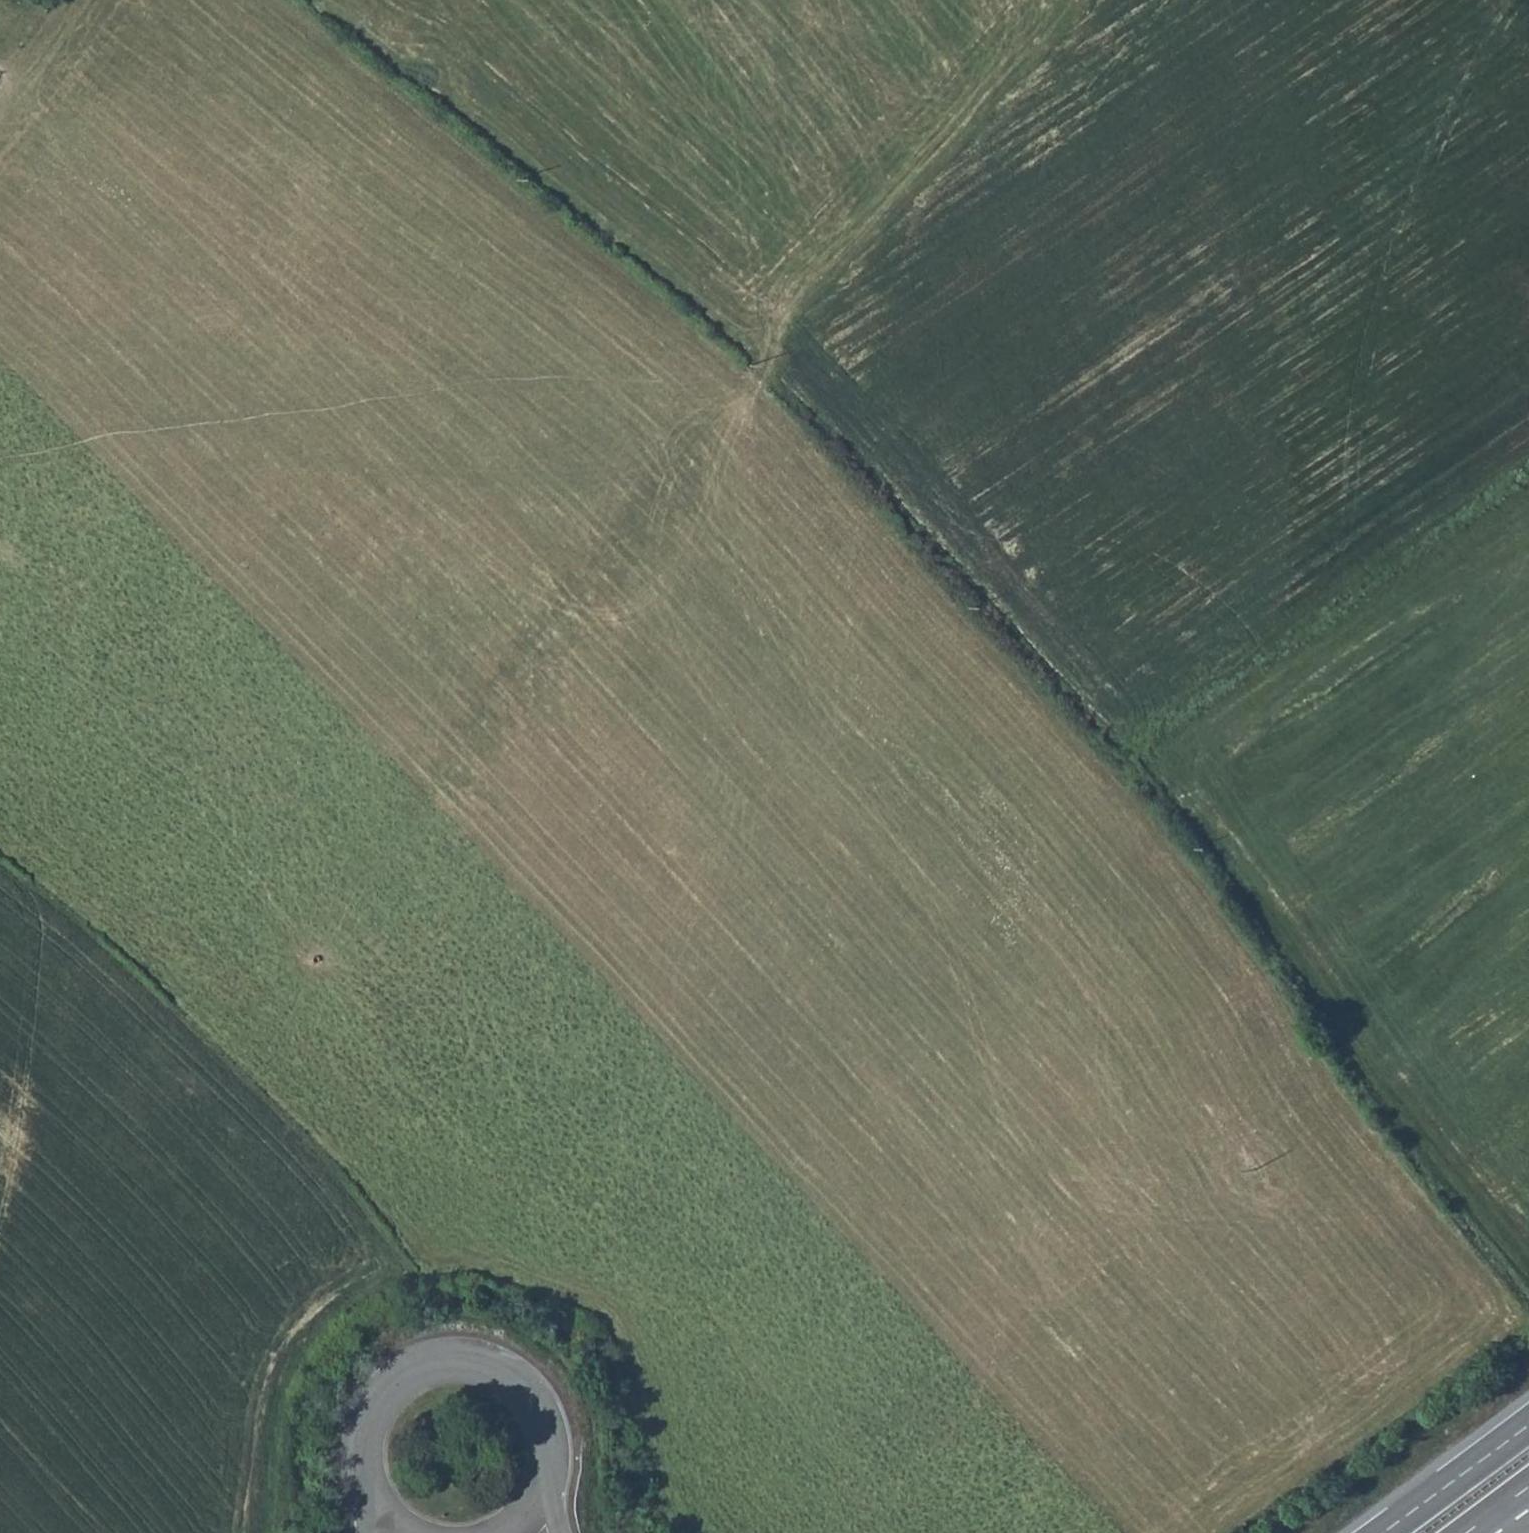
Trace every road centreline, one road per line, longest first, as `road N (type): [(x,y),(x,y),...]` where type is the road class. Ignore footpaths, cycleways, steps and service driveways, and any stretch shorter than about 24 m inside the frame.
road 1 (tertiary): [(539,1489),(543,1434),(535,1411),(490,1369),(455,1361),(419,1366),(385,1388),(363,1424),(358,1463),(372,1504)]
road 2 (trunk): [(1528,1422),(1381,1532)]

